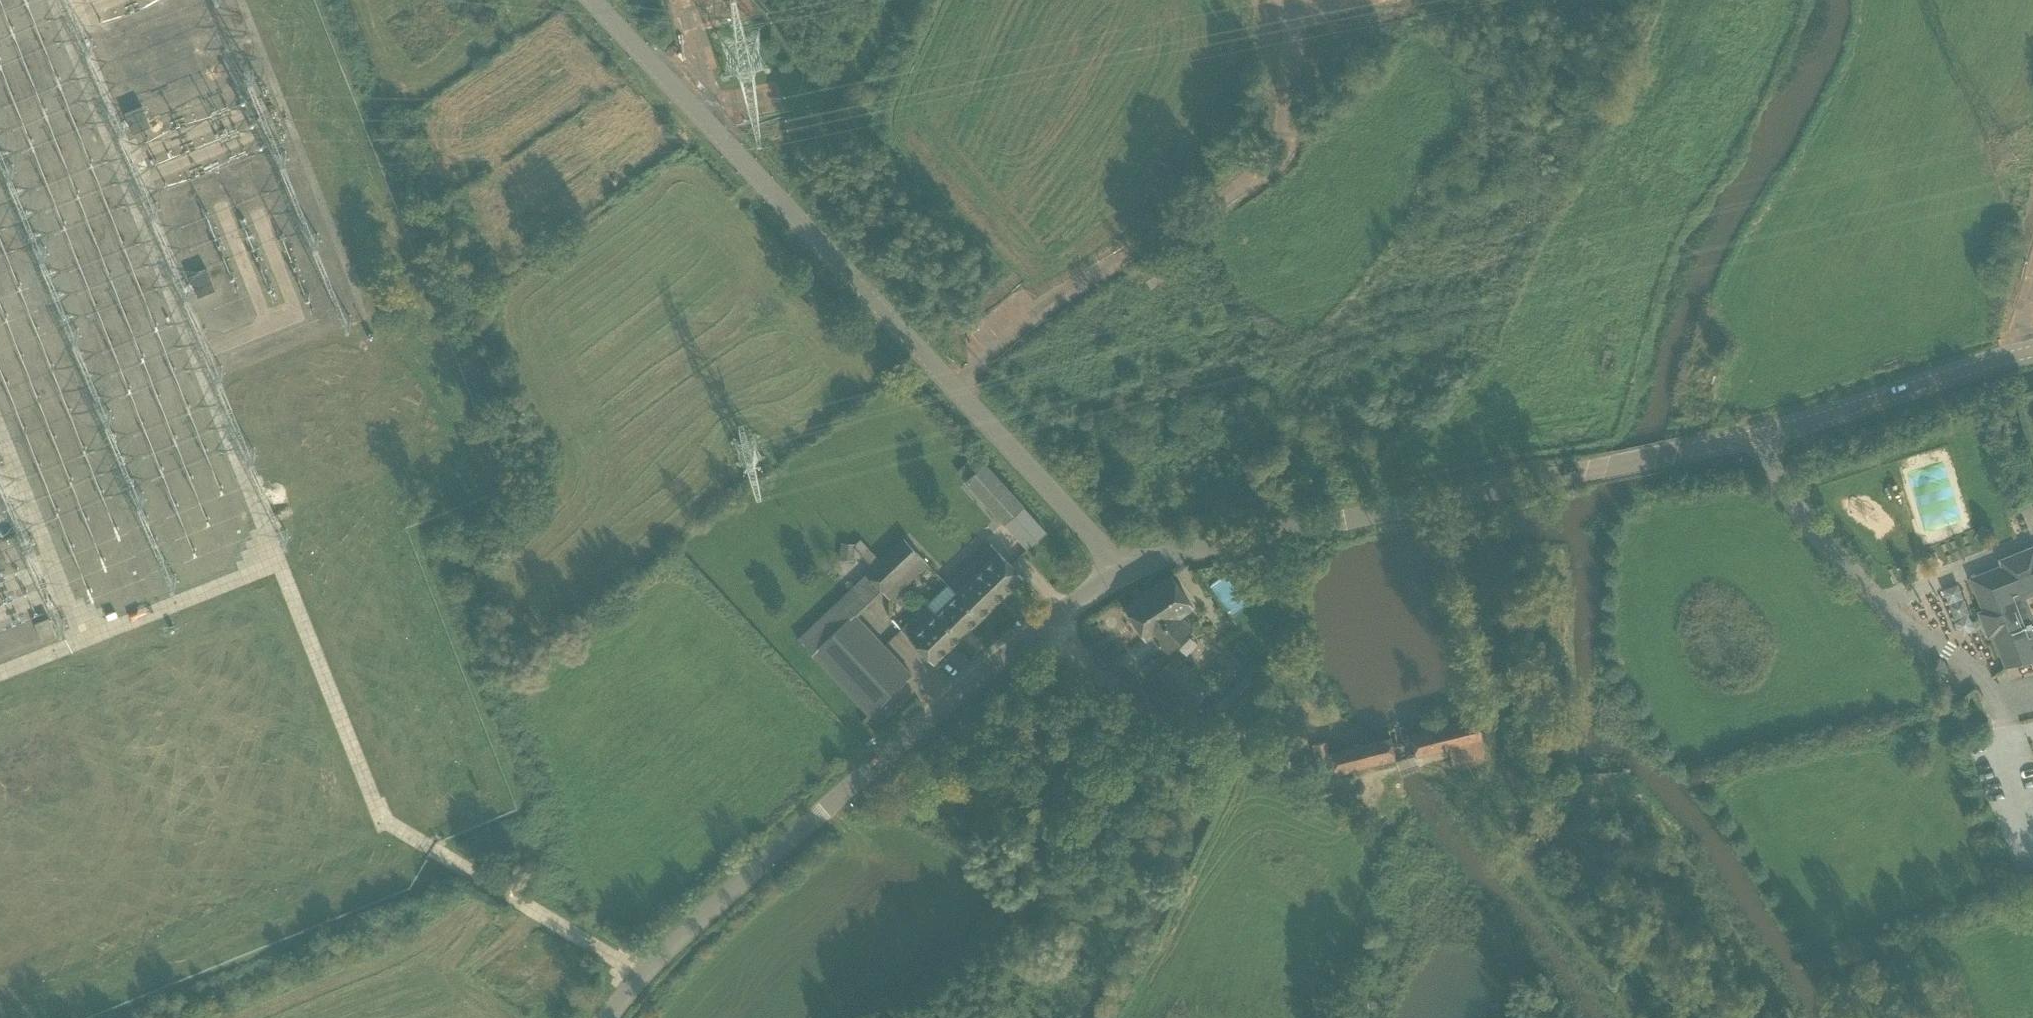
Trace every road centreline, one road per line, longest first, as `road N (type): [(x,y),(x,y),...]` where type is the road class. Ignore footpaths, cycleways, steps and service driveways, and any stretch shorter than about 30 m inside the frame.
road 1 (tertiary): [(1123,566),(1757,439),(2032,353)]
road 2 (unclassified): [(1123,566),(589,0)]
road 3 (tertiary): [(609,1017),(804,823),(1076,595),(1123,566)]

